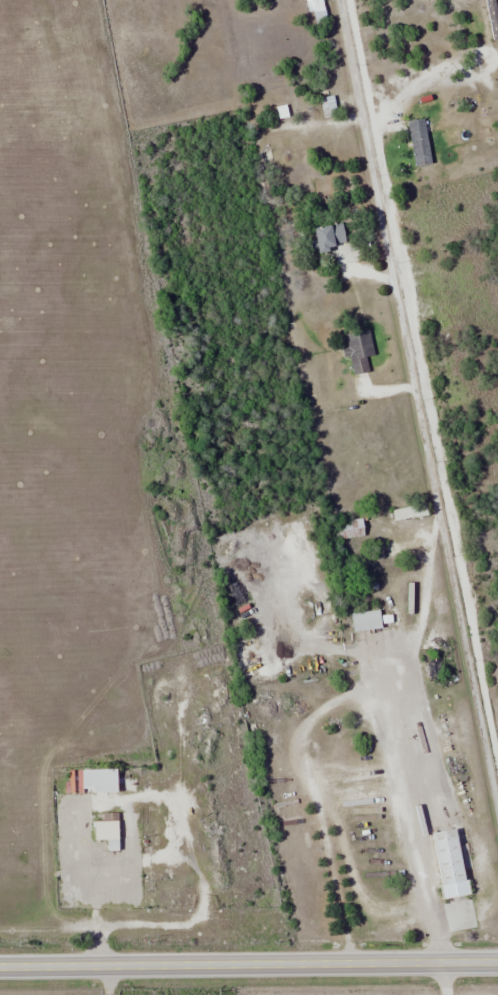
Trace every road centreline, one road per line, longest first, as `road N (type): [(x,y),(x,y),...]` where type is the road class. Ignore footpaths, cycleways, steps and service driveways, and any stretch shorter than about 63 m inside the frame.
road 1 (secondary): [(497,962),(0,967)]

